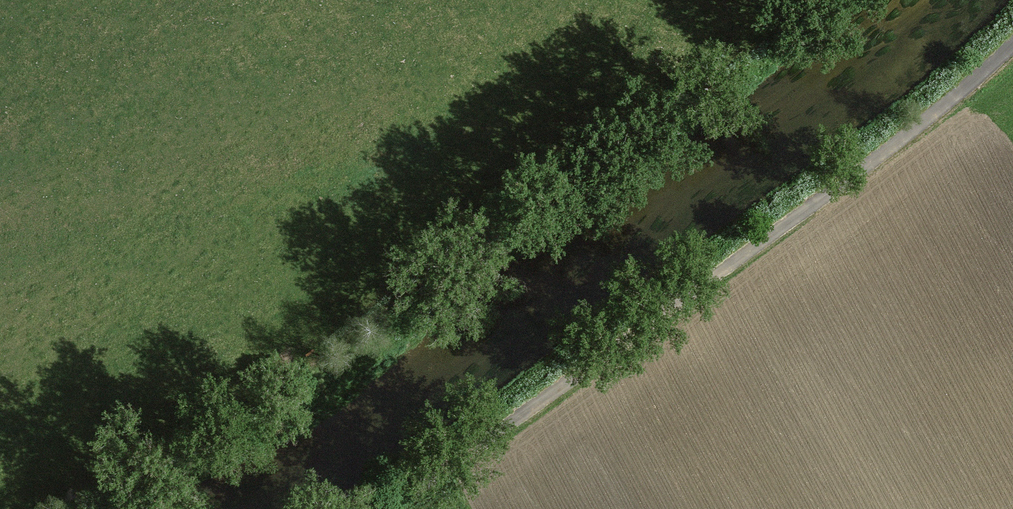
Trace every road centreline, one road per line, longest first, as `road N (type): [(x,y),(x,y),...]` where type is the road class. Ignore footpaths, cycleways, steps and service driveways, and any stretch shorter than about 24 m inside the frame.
road 1 (track): [(825,0),(389,333),(123,508)]
road 2 (track): [(1012,46),(816,202),(390,508)]

